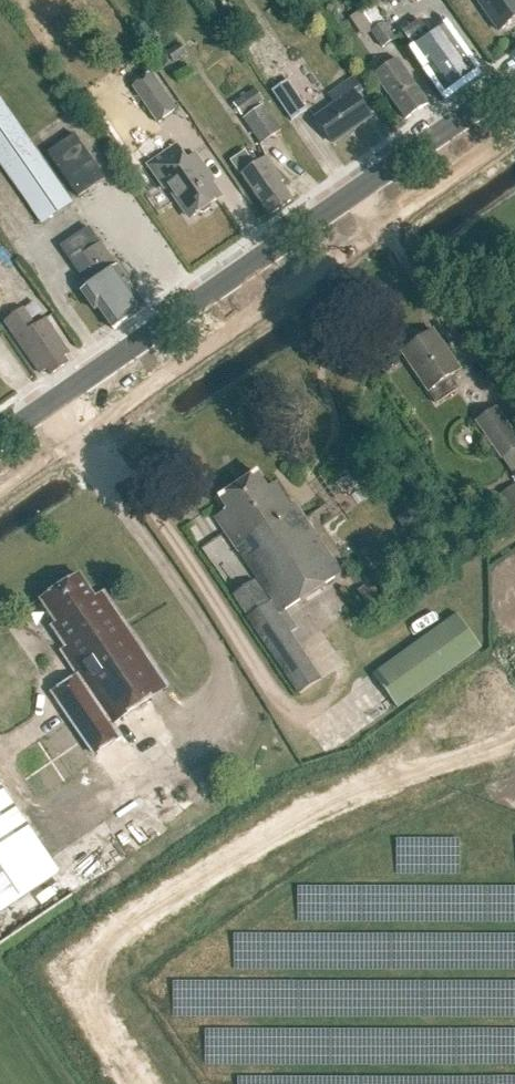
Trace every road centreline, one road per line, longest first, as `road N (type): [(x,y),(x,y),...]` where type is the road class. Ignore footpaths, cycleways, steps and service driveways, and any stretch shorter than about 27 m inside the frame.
road 1 (track): [(514,737),(335,801),(226,860),(66,975),(131,1083)]
road 2 (tertiary): [(0,438),(514,81)]

